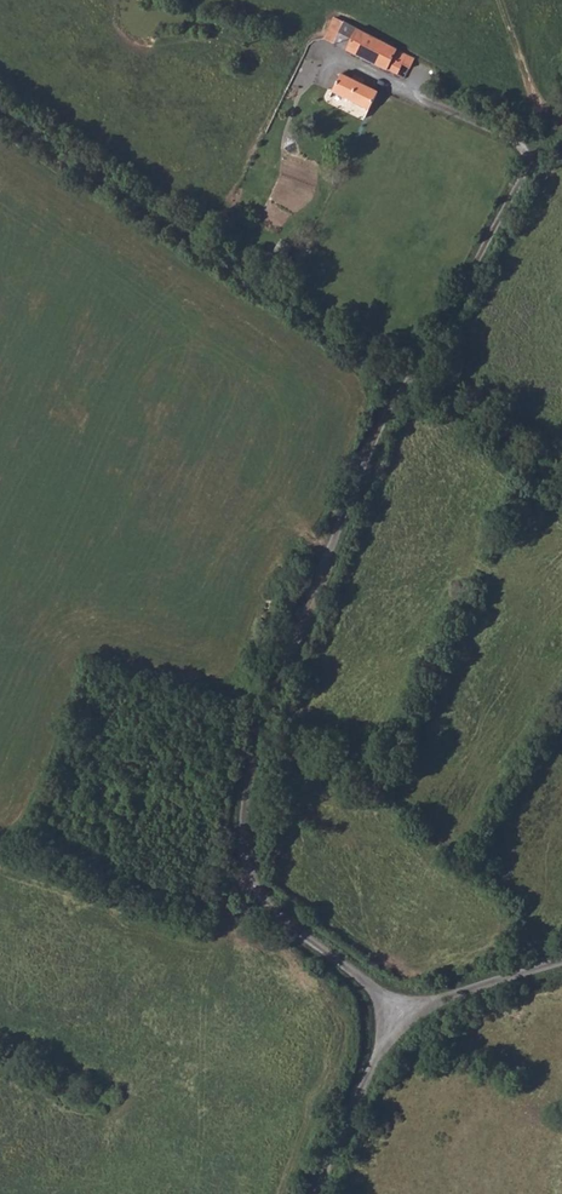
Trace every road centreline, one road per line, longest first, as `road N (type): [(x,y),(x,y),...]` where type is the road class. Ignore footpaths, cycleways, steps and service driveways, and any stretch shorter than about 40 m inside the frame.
road 1 (track): [(401,1014),(275,914),(245,866),(246,794),(282,675),(370,450),(531,160)]
road 2 (unclassified): [(561,960),(401,1014),(345,1115),(321,1193)]
road 3 (track): [(330,60),(520,147),(531,160)]
road 4 (track): [(496,0),(556,127)]

